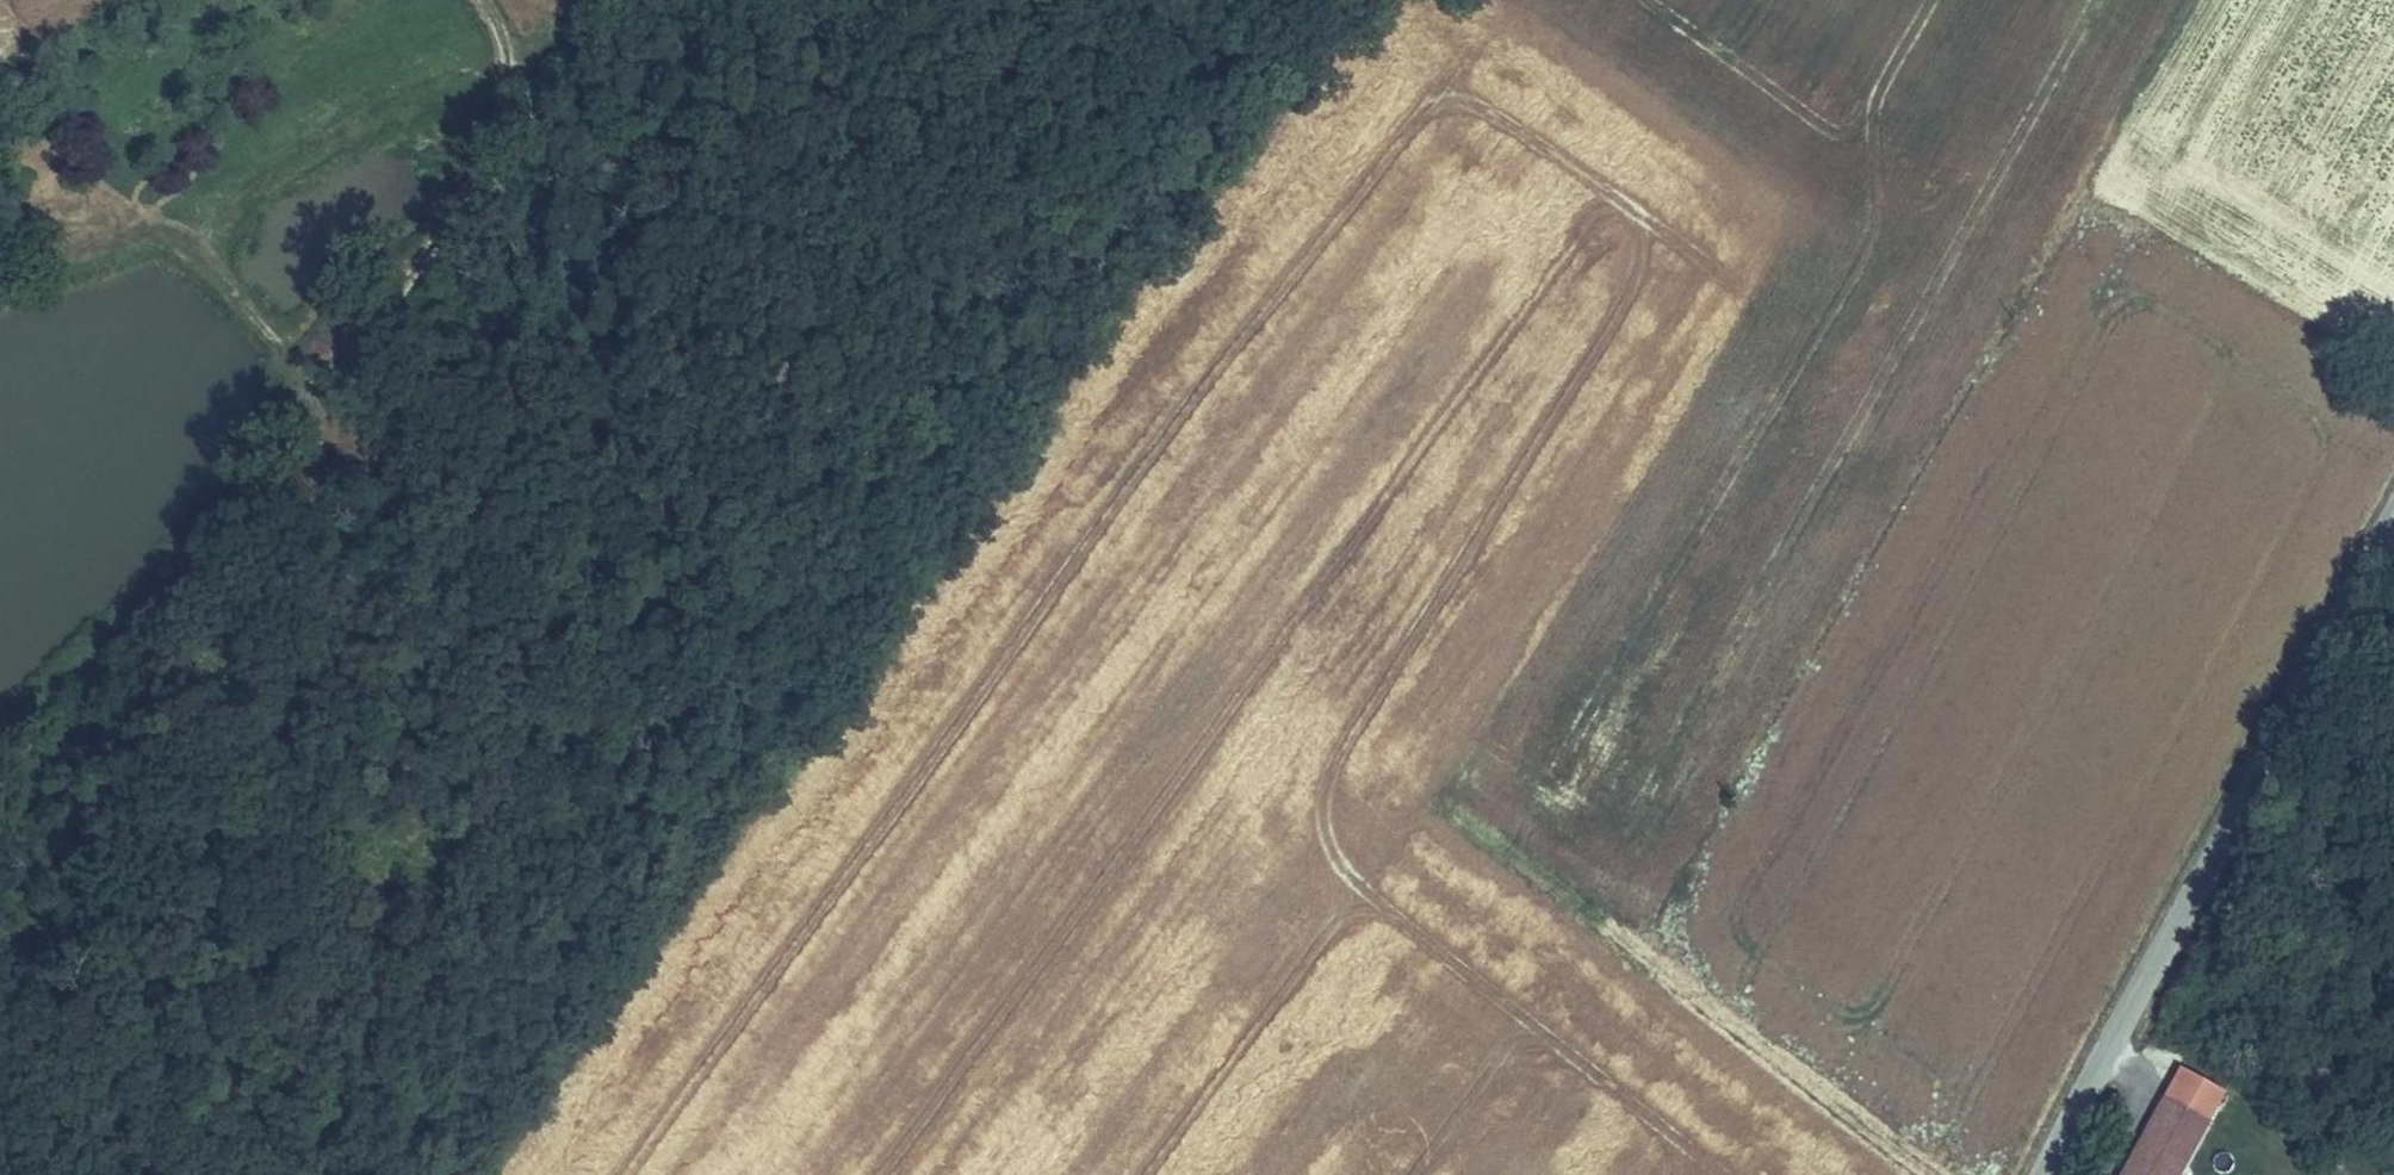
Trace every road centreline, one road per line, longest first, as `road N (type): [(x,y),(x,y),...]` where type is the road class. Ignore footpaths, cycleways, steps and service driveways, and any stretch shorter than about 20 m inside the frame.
road 1 (tertiary): [(2393,522),(2124,1004),(2048,1174)]

